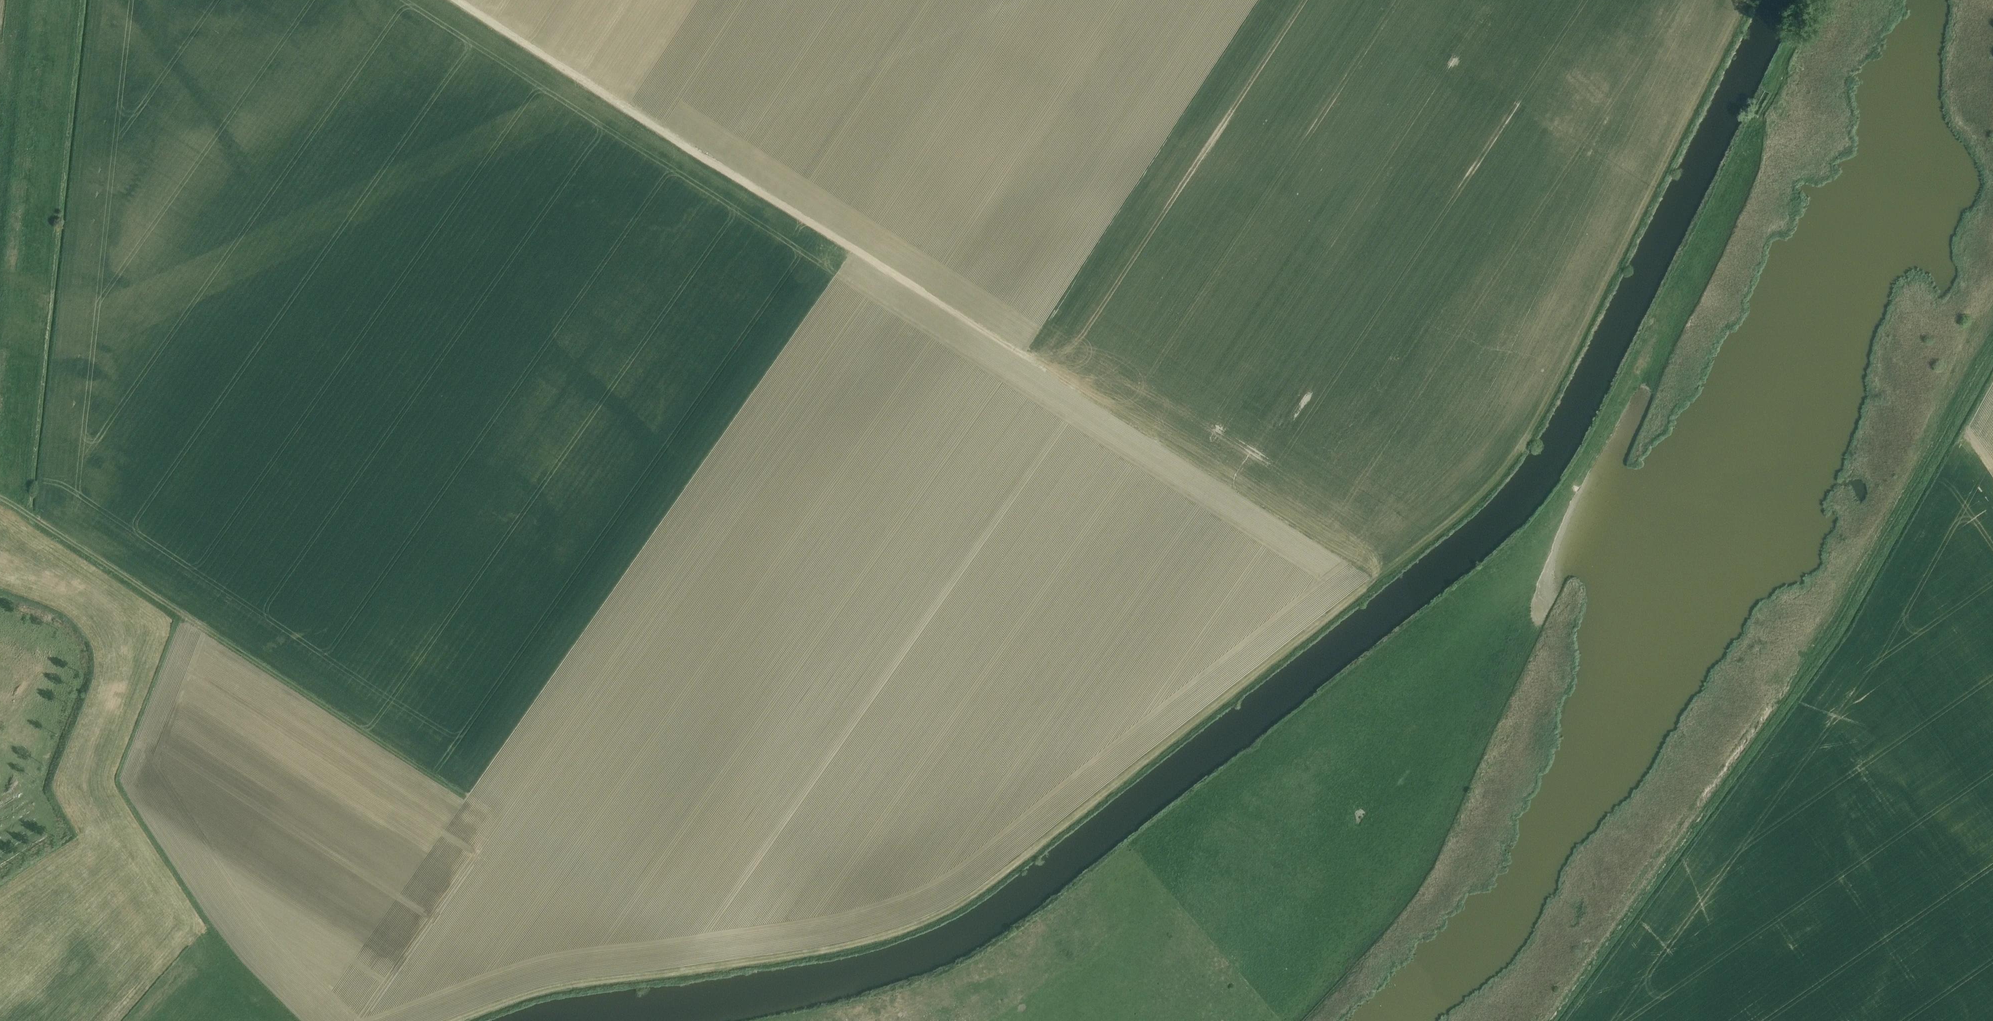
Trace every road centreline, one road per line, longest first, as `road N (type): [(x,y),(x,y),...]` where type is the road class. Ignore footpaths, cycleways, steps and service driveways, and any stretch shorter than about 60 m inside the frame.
road 1 (track): [(461,0),(846,246)]

